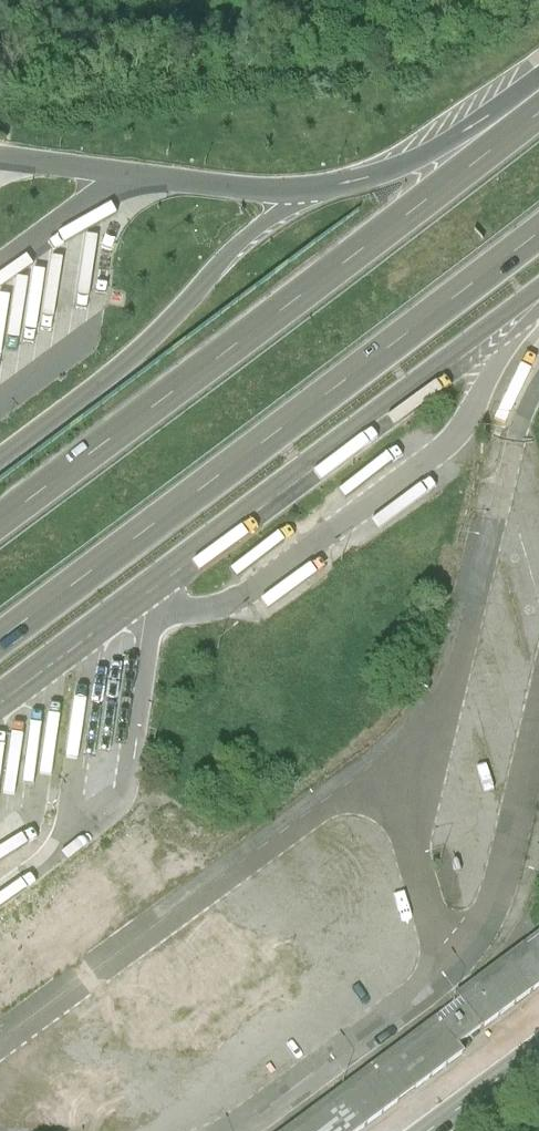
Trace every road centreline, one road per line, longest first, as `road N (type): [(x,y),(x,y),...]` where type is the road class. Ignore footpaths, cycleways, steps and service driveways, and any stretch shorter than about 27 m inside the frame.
road 1 (motorway): [(538,119),(0,523)]
road 2 (motorway): [(0,640),(538,242)]
road 3 (motorway): [(538,102),(387,176),(313,196)]
road 4 (tertiary): [(435,1130),(538,1053)]

